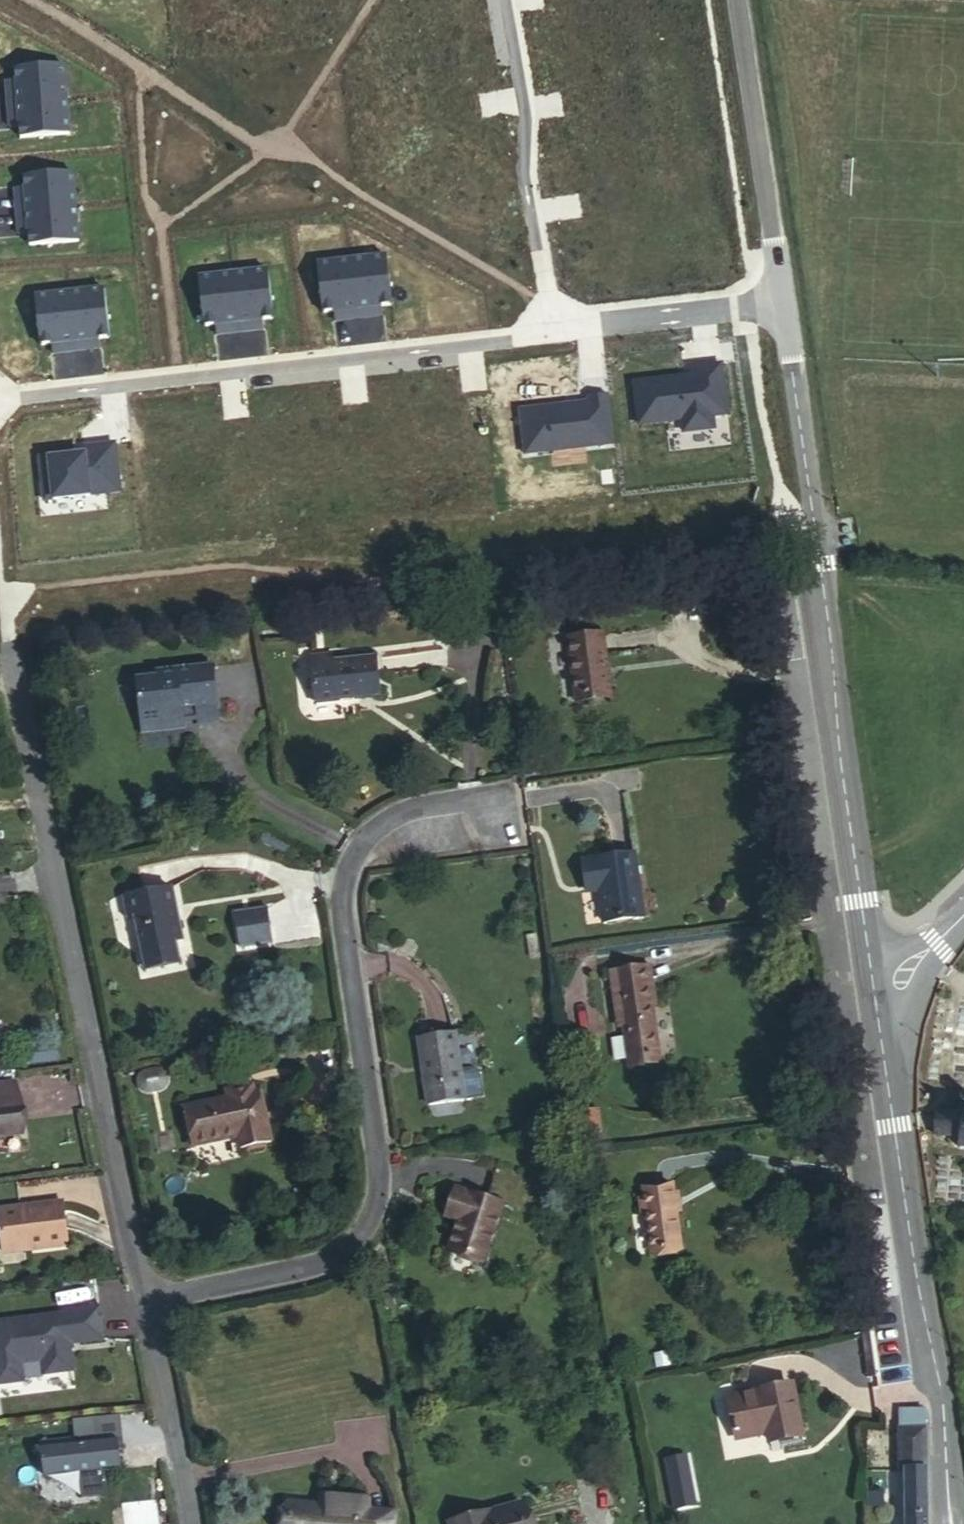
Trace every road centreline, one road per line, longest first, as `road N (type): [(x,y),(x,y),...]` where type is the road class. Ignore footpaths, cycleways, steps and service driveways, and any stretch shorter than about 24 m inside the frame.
road 1 (track): [(3,631),(807,535)]
road 2 (residential): [(145,1304),(320,1270),(368,1235),(389,1164),(346,893),(369,841),(426,813),(473,803),(498,818)]
road 3 (tertiary): [(884,1057),(774,306)]
road 4 (residential): [(145,1304),(0,596)]
road 5 (residential): [(550,334),(0,400)]
road 6 (tertiary): [(952,1523),(884,1057)]
road 7 (residential): [(503,0),(550,334)]
road 8 (tertiary): [(774,306),(732,0)]
road 9 (residential): [(550,334),(774,306)]
road 10 (residential): [(193,1523),(145,1304)]
road 11 (tertiary): [(884,1057),(939,946),(963,921)]

